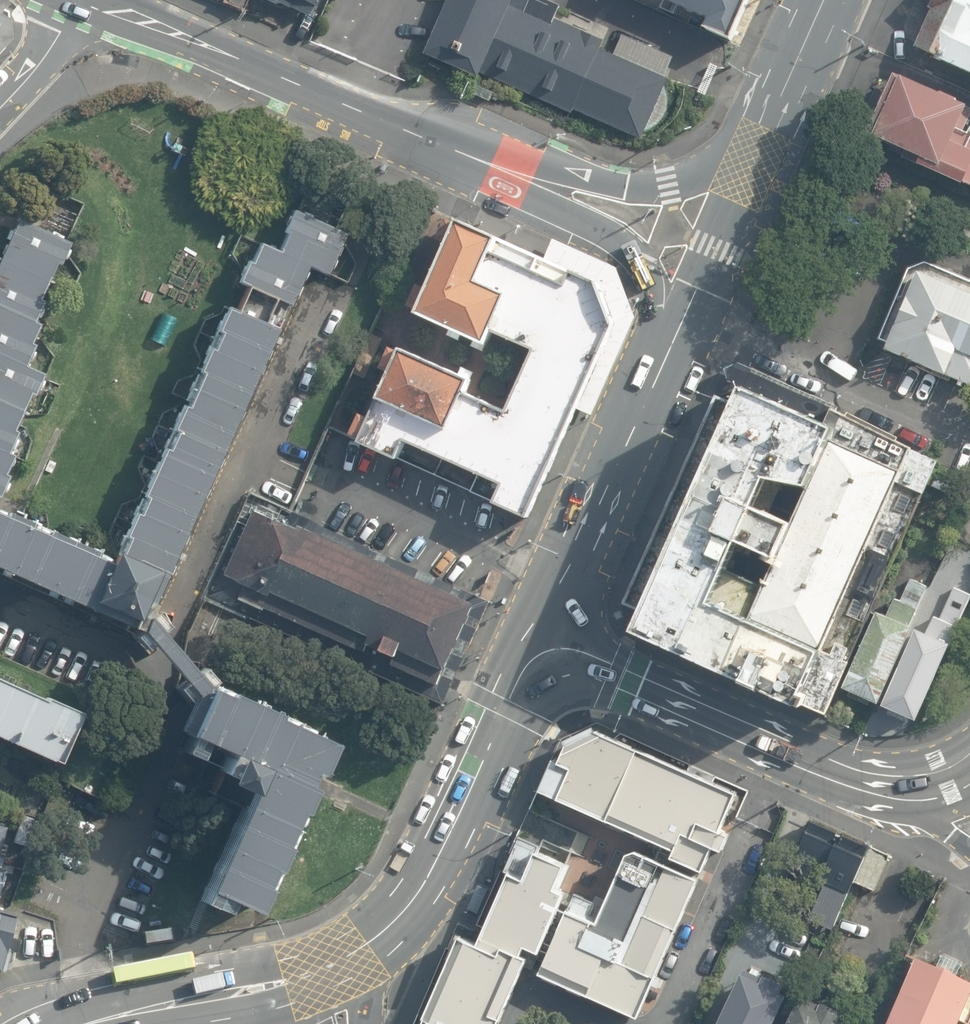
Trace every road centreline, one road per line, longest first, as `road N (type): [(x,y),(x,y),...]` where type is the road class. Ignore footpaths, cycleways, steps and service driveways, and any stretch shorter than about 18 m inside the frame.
road 1 (secondary): [(495,165),(102,0)]
road 2 (secondary): [(551,649),(518,684),(402,917),(376,943),(325,971)]
road 3 (secondary): [(883,783),(829,768),(577,649),(551,649)]
road 4 (secondary): [(661,397),(658,296),(644,267),(495,165)]
road 5 (secondary): [(495,165),(647,187),(720,172),(767,147)]
road 6 (secondary): [(551,649),(661,397)]
road 7 (secondary): [(661,397),(767,147)]
road 8 (secondary): [(325,971),(74,1023)]
road 9 (secondary): [(767,147),(833,0)]
road 10 (residential): [(84,0),(0,103)]

